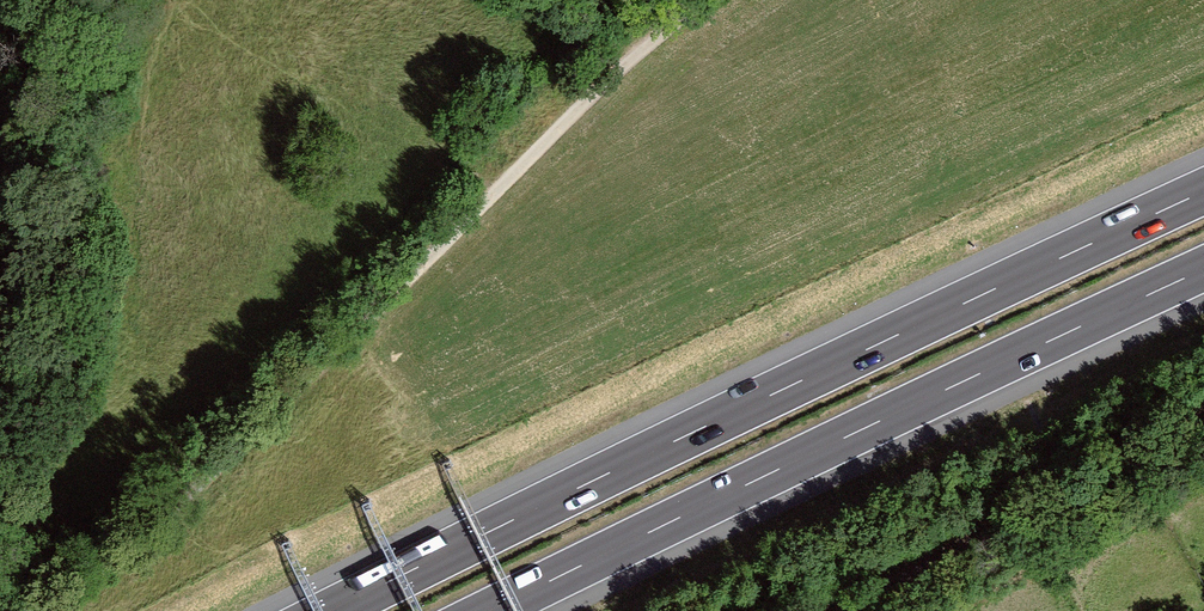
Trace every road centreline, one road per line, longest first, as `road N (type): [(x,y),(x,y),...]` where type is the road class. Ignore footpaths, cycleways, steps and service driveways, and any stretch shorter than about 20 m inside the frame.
road 1 (motorway): [(1203,191),(330,610)]
road 2 (track): [(36,610),(102,564),(203,457),(696,0)]
road 3 (motorway): [(489,610),(1203,269)]

